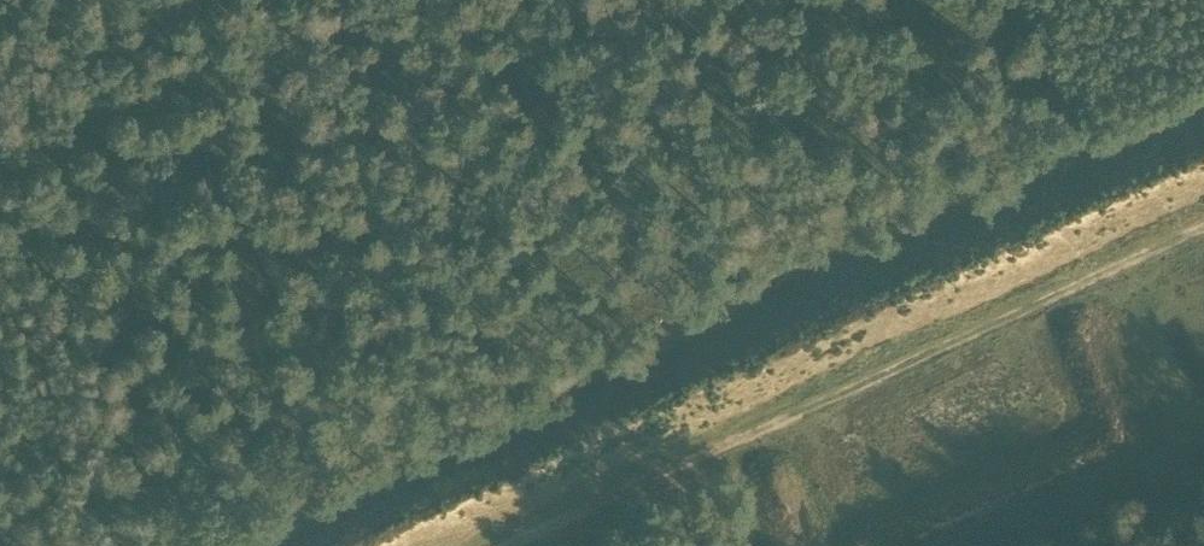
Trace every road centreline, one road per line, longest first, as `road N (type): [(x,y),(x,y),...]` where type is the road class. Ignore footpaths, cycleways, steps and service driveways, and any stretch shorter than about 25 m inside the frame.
road 1 (track): [(538,545),(1203,246)]

